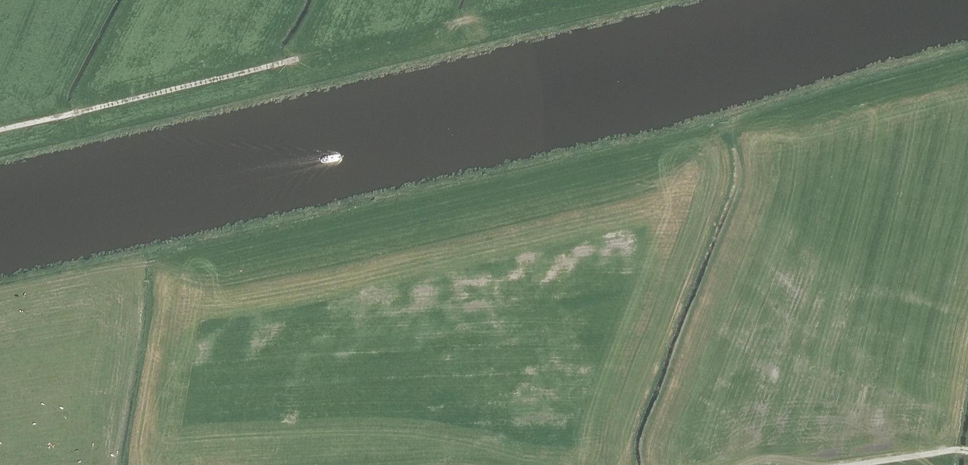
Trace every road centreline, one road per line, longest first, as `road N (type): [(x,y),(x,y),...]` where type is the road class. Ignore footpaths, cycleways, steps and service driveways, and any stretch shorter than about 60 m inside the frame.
road 1 (track): [(0,129),(297,59)]

